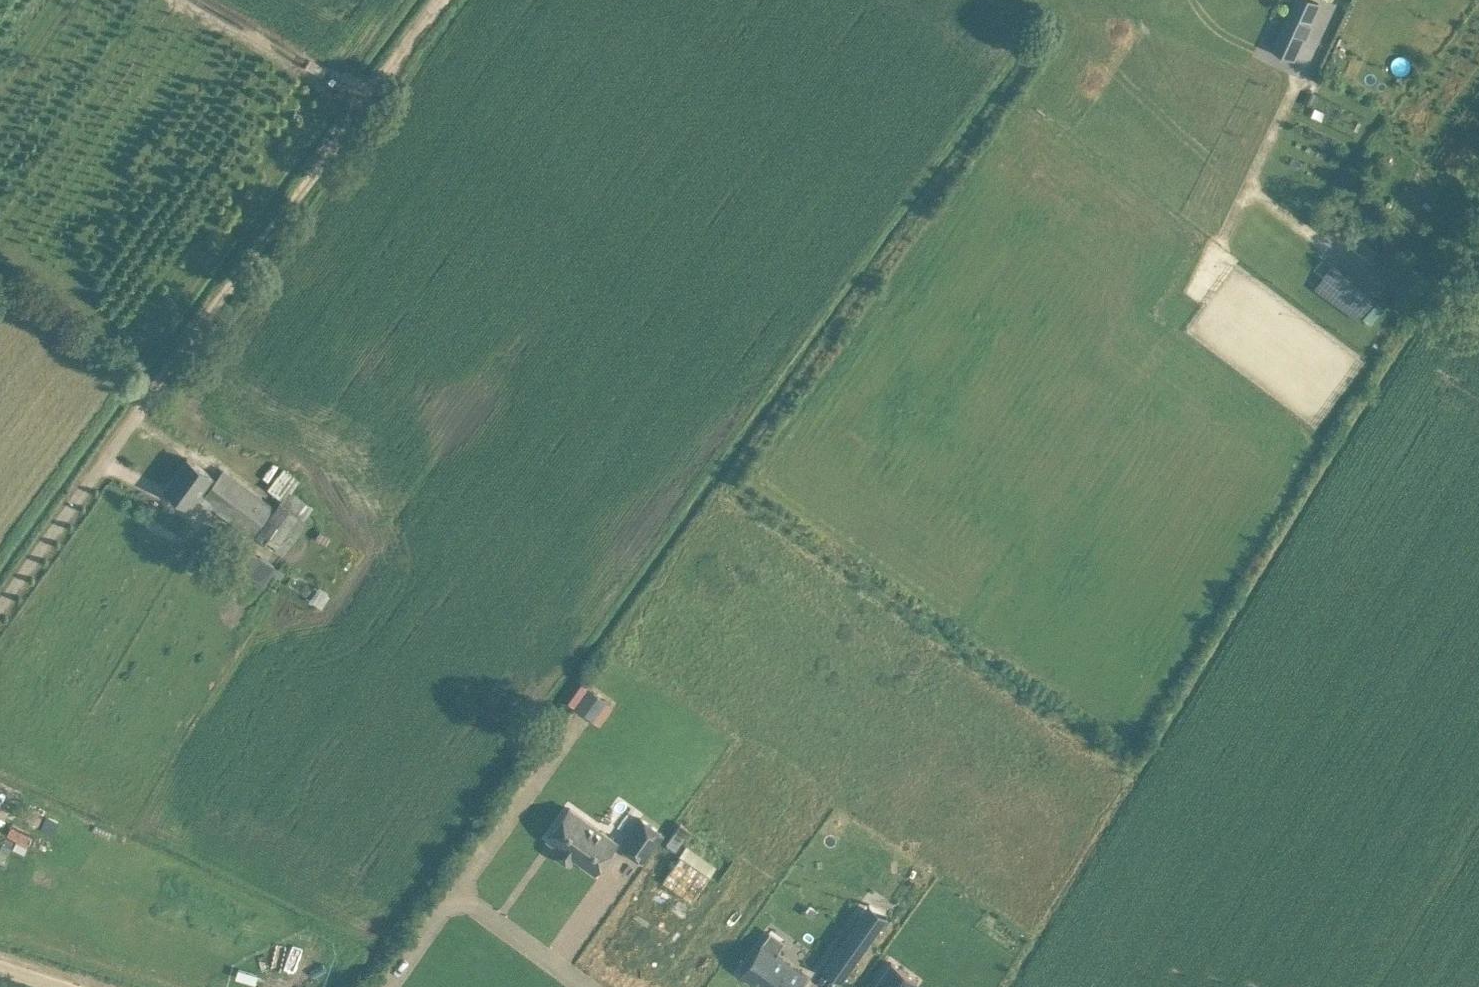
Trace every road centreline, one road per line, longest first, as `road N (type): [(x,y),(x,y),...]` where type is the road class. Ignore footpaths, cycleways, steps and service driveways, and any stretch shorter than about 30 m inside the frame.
road 1 (track): [(139,410),(438,0)]
road 2 (unclassified): [(0,606),(139,410)]

